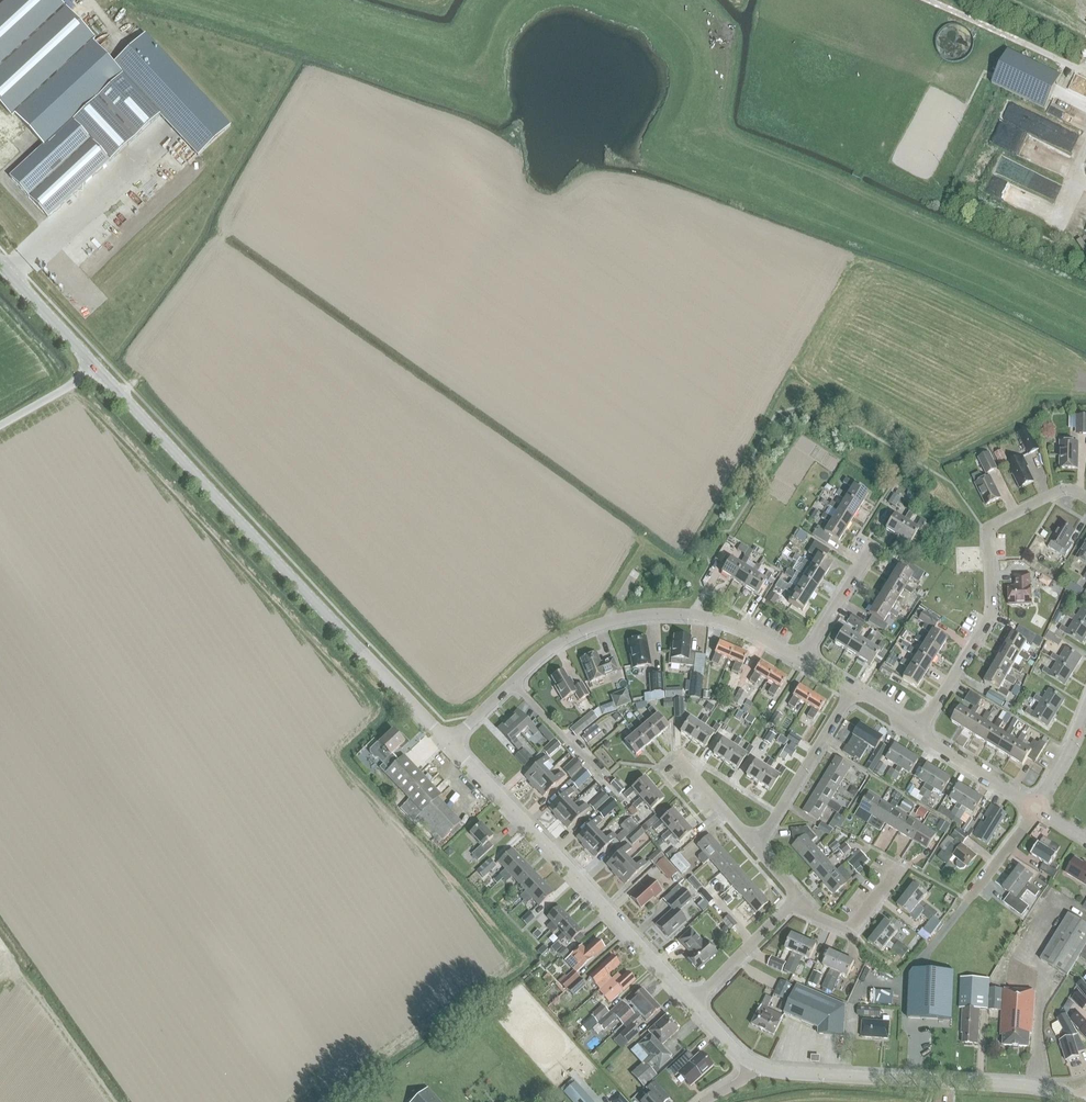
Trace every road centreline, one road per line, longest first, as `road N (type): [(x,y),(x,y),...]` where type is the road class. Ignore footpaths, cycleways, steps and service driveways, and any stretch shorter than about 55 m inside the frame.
road 1 (tertiary): [(448,743),(0,263)]
road 2 (residential): [(804,661),(715,618),(673,613),(606,621),(551,647),(448,743)]
road 3 (tertiary): [(692,1004),(448,743)]
road 4 (residential): [(917,731),(988,619),(991,527),(1059,490),(1085,497)]
road 5 (tertiary): [(1076,1101),(1033,1086),(754,1064)]
road 6 (residential): [(752,843),(854,687)]
road 7 (residential): [(932,946),(1035,807)]
road 8 (track): [(1085,71),(929,0)]
road 9 (residential): [(692,1004),(800,898)]
road 10 (residential): [(1035,807),(917,731)]
road 11 (residential): [(804,661),(874,543)]
road 12 (residential): [(899,867),(852,926),(815,915),(800,898)]

